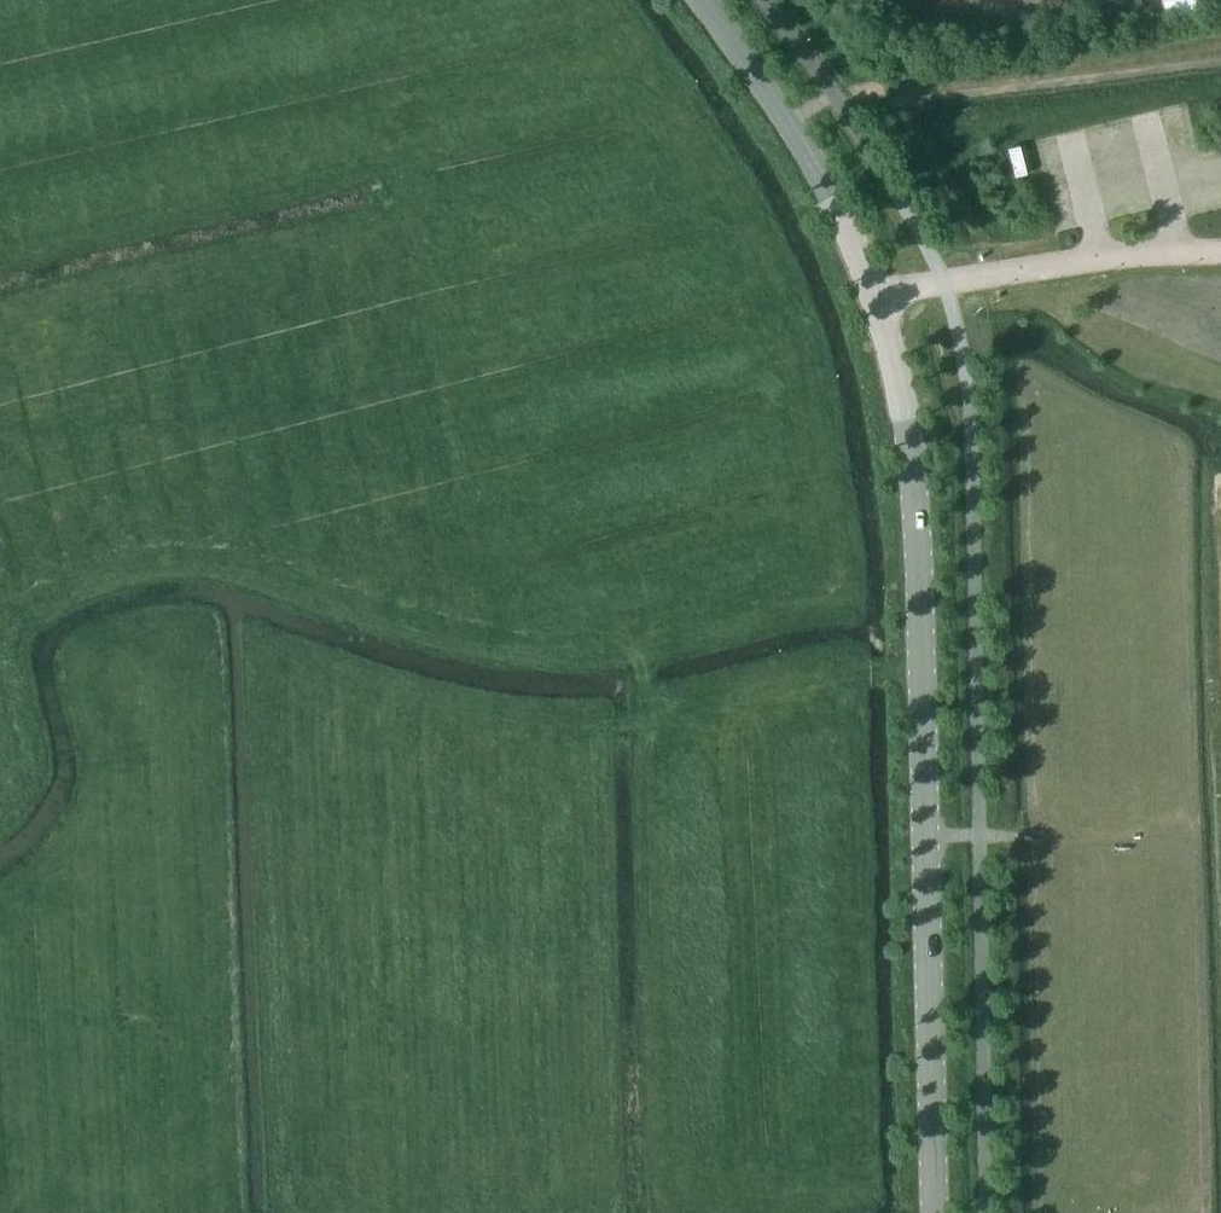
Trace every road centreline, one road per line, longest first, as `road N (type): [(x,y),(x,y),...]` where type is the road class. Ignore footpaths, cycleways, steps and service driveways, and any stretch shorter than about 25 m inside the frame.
road 1 (tertiary): [(933,1212),(920,661),(902,402),(884,326),(839,218),(782,110),(705,0)]

